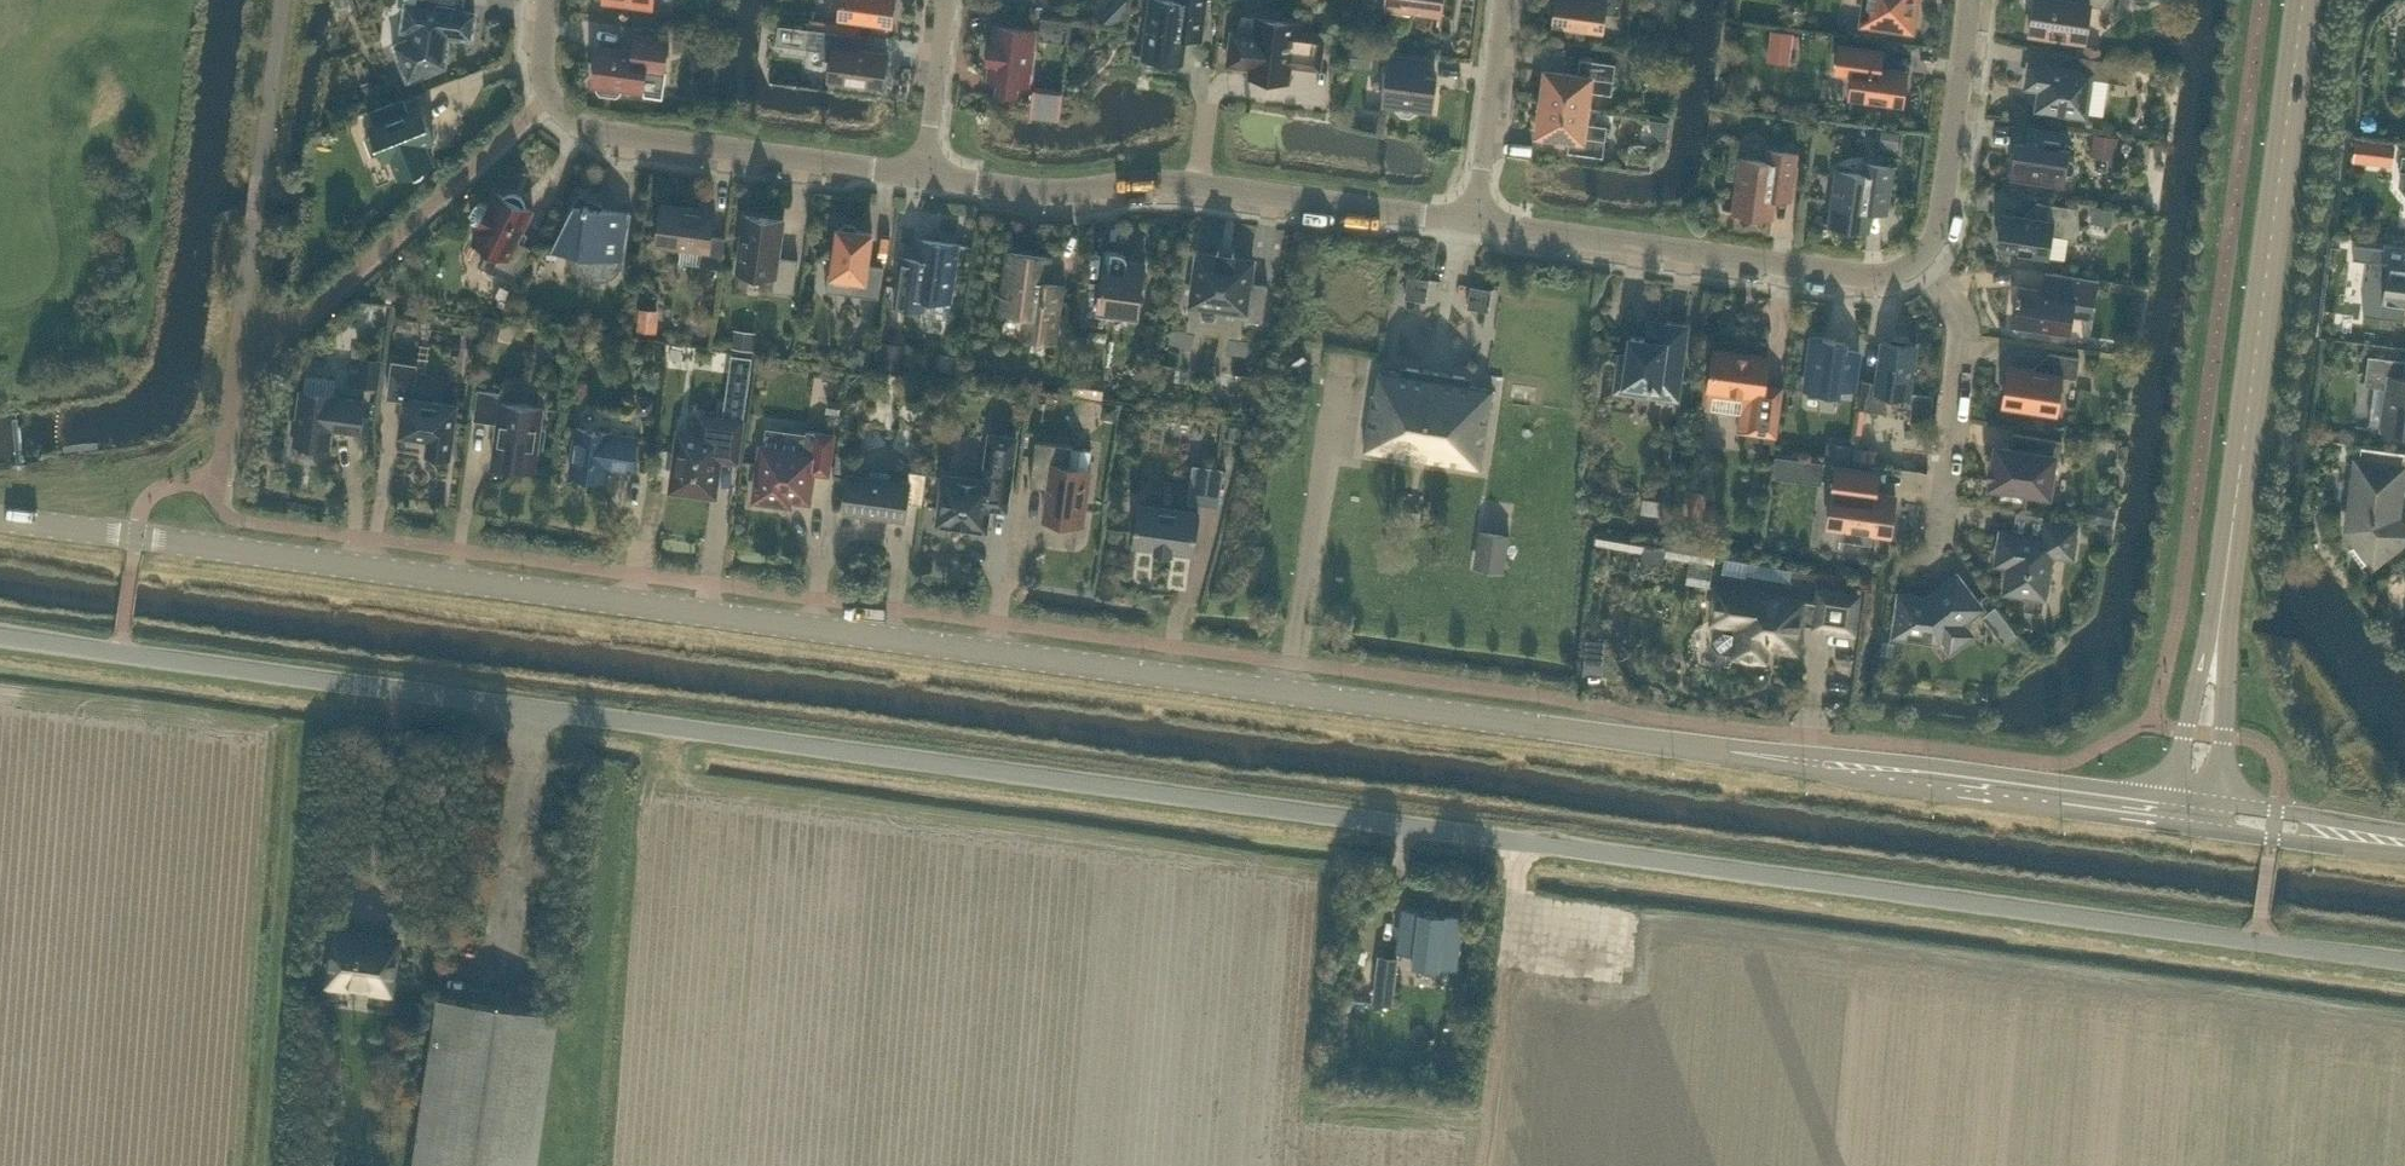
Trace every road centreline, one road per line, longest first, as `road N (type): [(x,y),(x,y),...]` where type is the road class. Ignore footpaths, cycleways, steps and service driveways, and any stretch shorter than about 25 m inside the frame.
road 1 (unclassified): [(2404,961),(0,634)]
road 2 (secondary): [(1848,767),(0,517)]
road 3 (tertiary): [(2215,642),(2305,0)]
road 4 (residential): [(921,177),(592,126),(552,100),(542,58),(545,0)]
road 5 (residential): [(1919,267),(1872,280),(1476,223)]
road 6 (secondary): [(1848,767),(2197,814)]
road 7 (residential): [(1200,183),(1058,191),(921,177)]
road 8 (residential): [(1941,529),(1969,341),(1919,267)]
road 9 (residential): [(1476,223),(1200,183)]
road 10 (residential): [(1919,267),(1942,224),(1975,0)]
road 11 (residential): [(1476,223),(1506,0)]
road 12 (residential): [(945,0),(921,177)]
road 13 (tertiary): [(2215,642),(2182,760),(2197,814)]
road 14 (tertiary): [(2197,814),(2220,764),(2226,690),(2215,642)]
road 15 (secondary): [(2349,835),(2276,809),(2197,814)]
road 16 (secondary): [(2197,814),(2234,831),(2349,835)]

